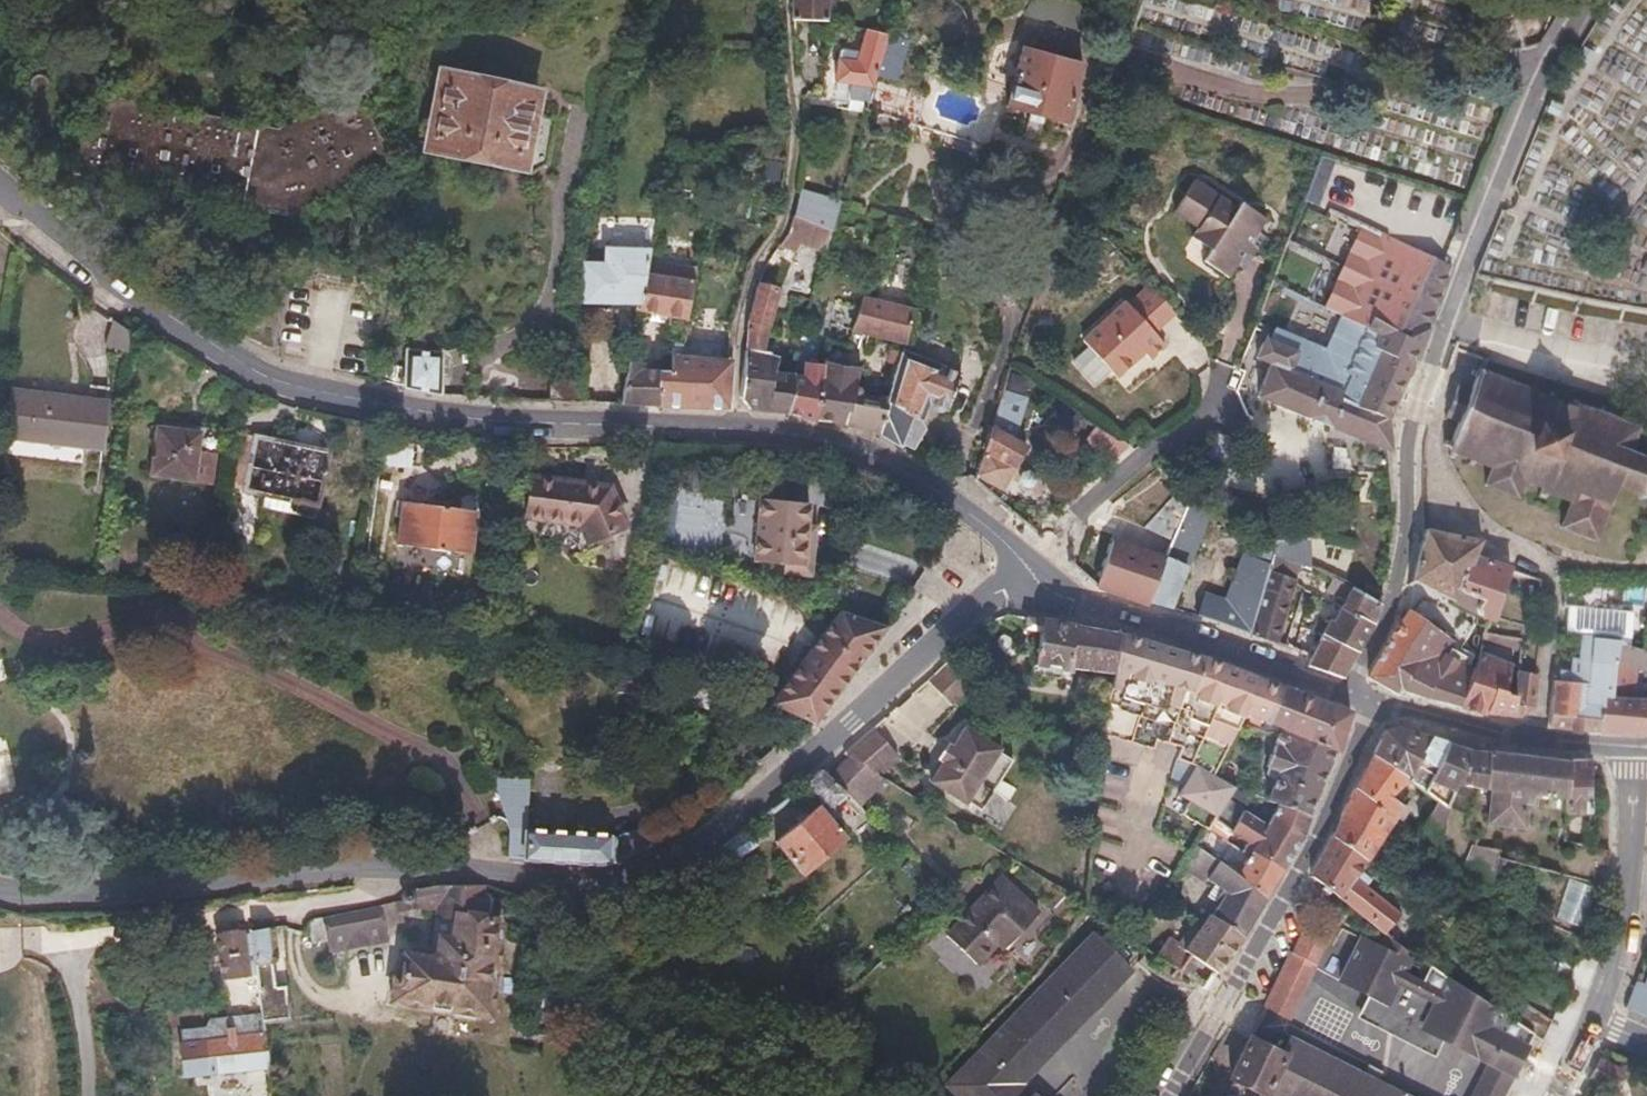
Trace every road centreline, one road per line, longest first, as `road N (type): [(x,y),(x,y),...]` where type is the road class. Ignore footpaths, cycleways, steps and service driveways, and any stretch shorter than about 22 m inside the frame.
road 1 (unclassified): [(1029,568),(910,654),(769,789),(688,850),(607,877),(353,864),(40,899),(0,891)]
road 2 (tertiary): [(0,185),(105,274),(260,374),(297,387),(437,413),(734,429)]
road 3 (residential): [(1346,699),(1388,621),(1396,587),(1408,436),(1420,387),(1548,71),(1600,0)]
road 4 (tertiary): [(1375,705),(1310,852),(1170,1095)]
road 5 (residential): [(734,429),(739,322),(756,259),(785,215),(794,136),(784,0)]
road 6 (tertiary): [(1029,568),(1077,601),(1346,699)]
road 7 (tertiary): [(734,429),(813,437),(887,460),(939,489),(1029,568)]
road 8 (tertiary): [(1591,1020),(1628,903),(1632,745)]
road 9 (tertiary): [(1632,745),(1477,730),(1375,705)]

